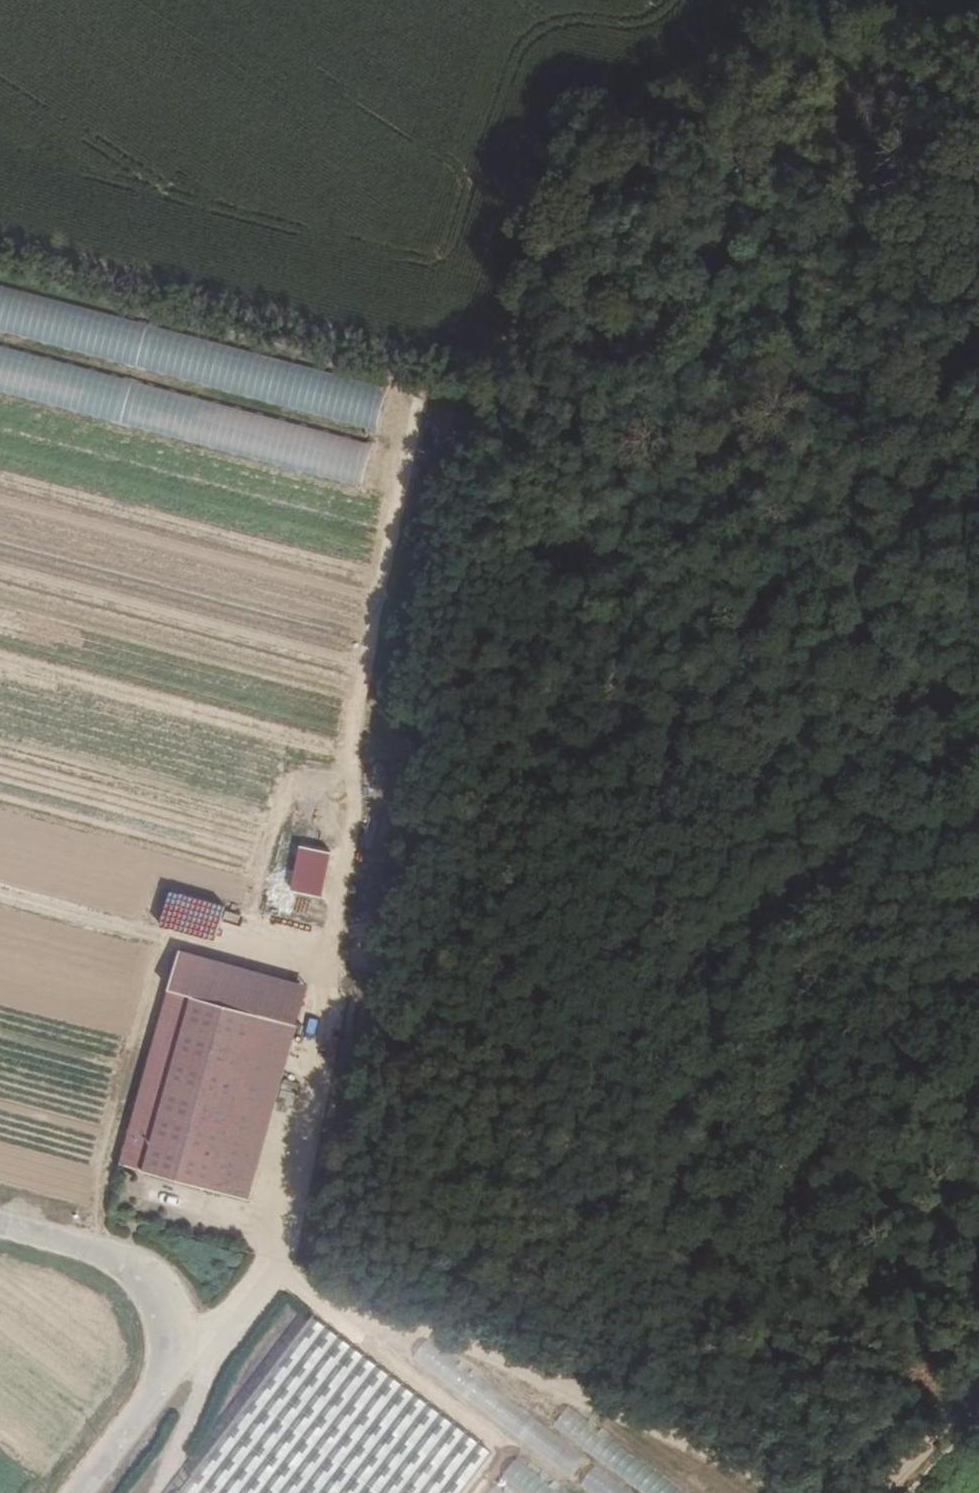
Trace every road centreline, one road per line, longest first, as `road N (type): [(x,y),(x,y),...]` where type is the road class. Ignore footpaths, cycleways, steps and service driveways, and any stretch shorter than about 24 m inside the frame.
road 1 (residential): [(0,1230),(103,1258),(152,1307),(153,1383),(70,1492)]

